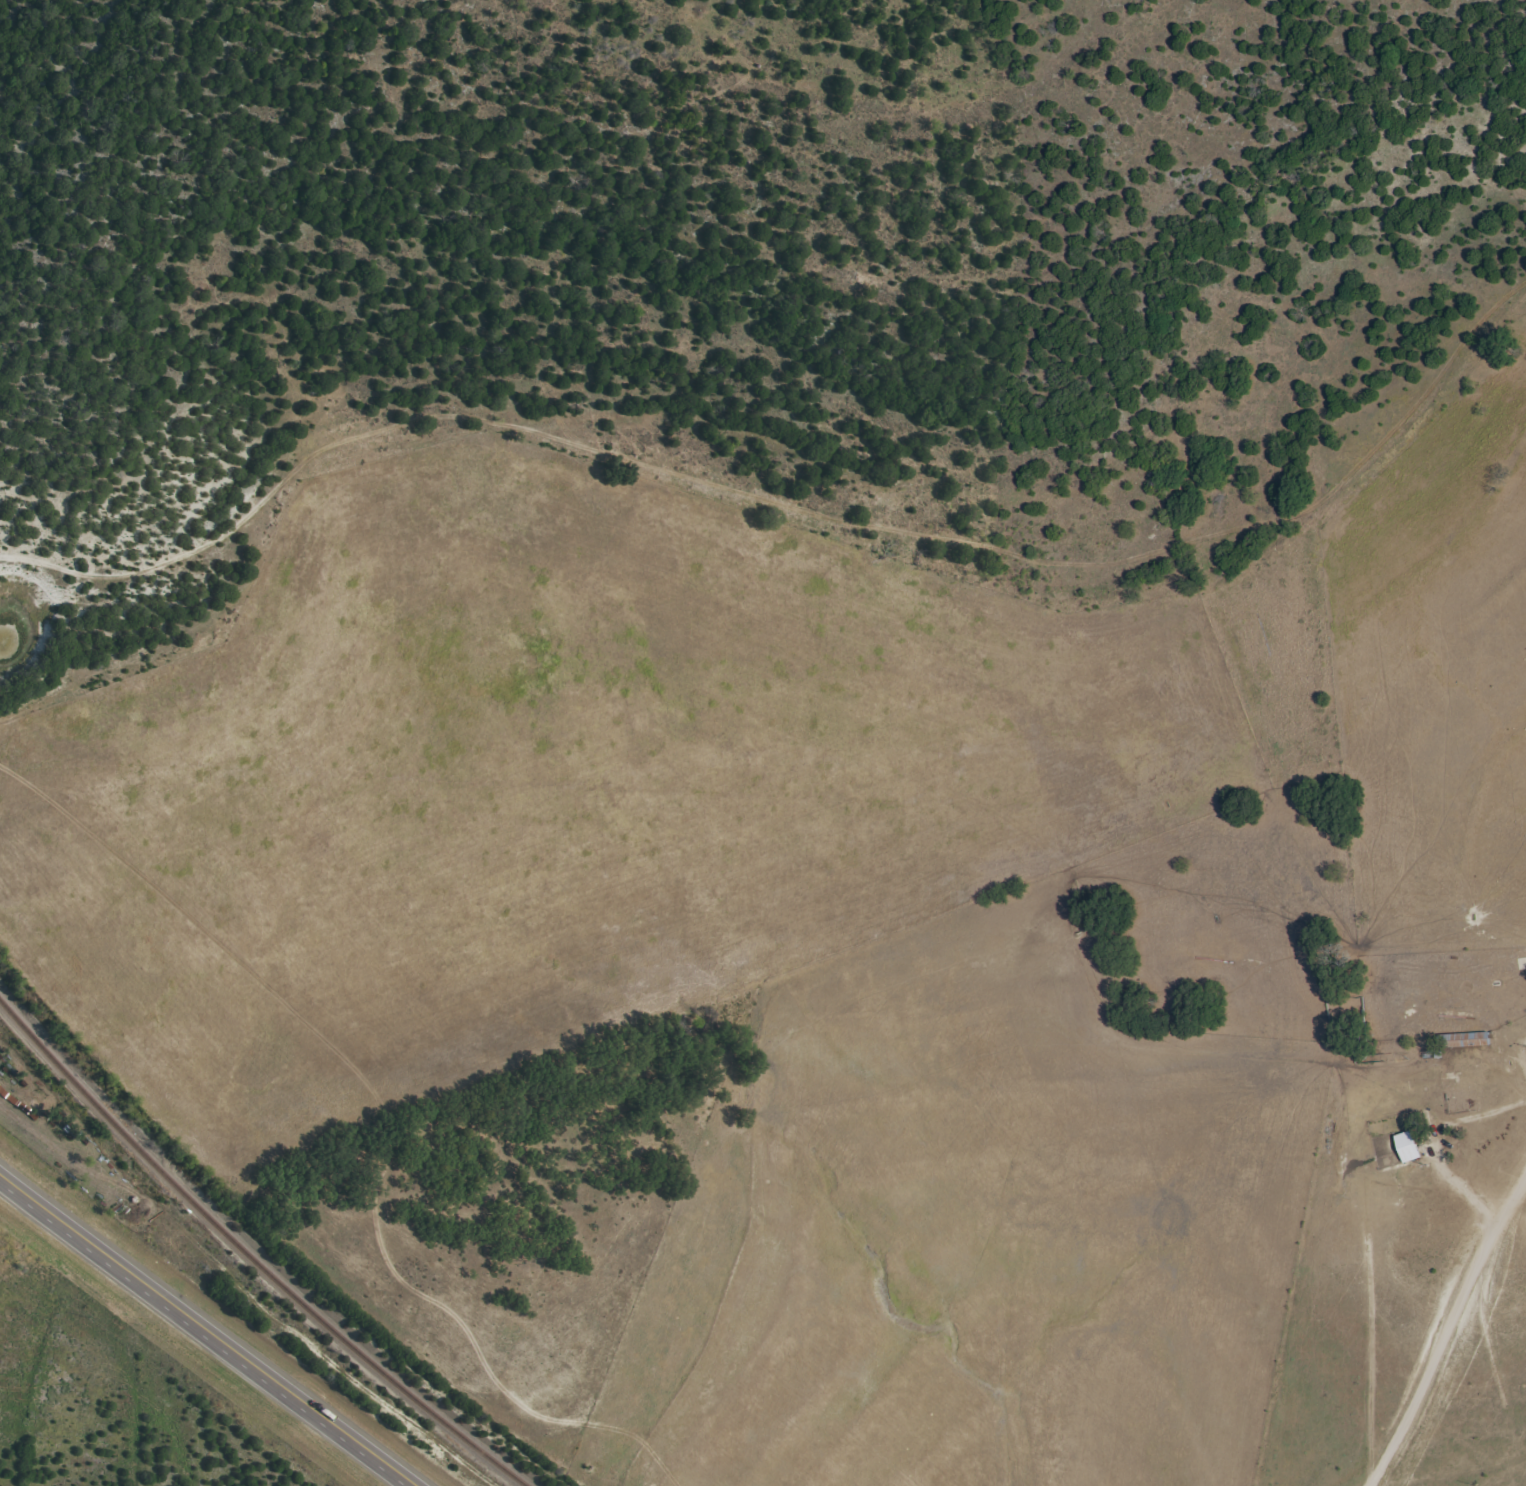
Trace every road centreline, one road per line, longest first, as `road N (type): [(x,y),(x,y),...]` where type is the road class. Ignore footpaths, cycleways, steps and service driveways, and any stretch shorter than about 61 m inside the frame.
road 1 (trunk): [(407,1485),(0,1170)]
road 2 (track): [(1374,1485),(1481,1470),(1525,1454)]

